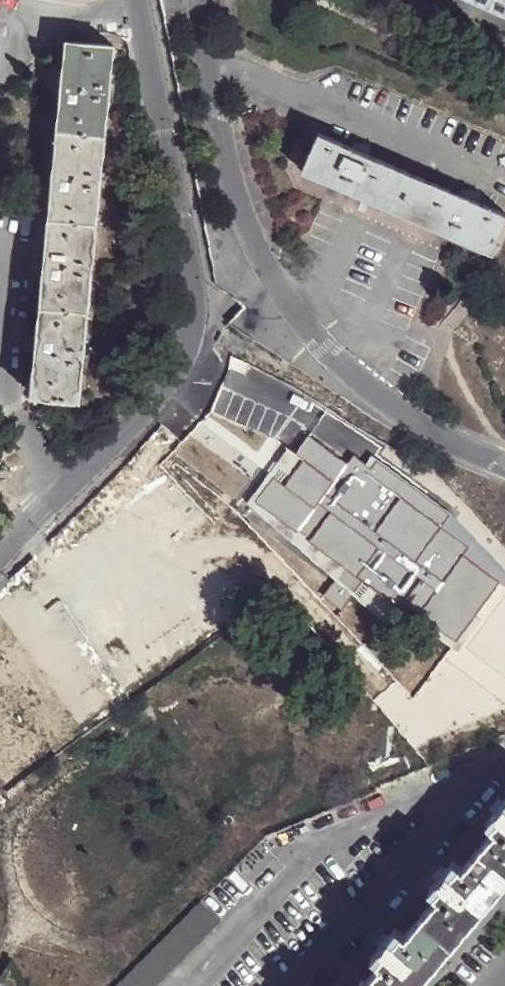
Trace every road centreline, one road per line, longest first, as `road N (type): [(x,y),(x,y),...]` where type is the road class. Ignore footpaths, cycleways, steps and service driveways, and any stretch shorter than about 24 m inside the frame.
road 1 (residential): [(139,0),(194,290),(189,339),(136,417),(0,553)]
road 2 (residential): [(504,463),(414,420),(361,382),(304,323),(260,260),(229,178),(206,0)]

